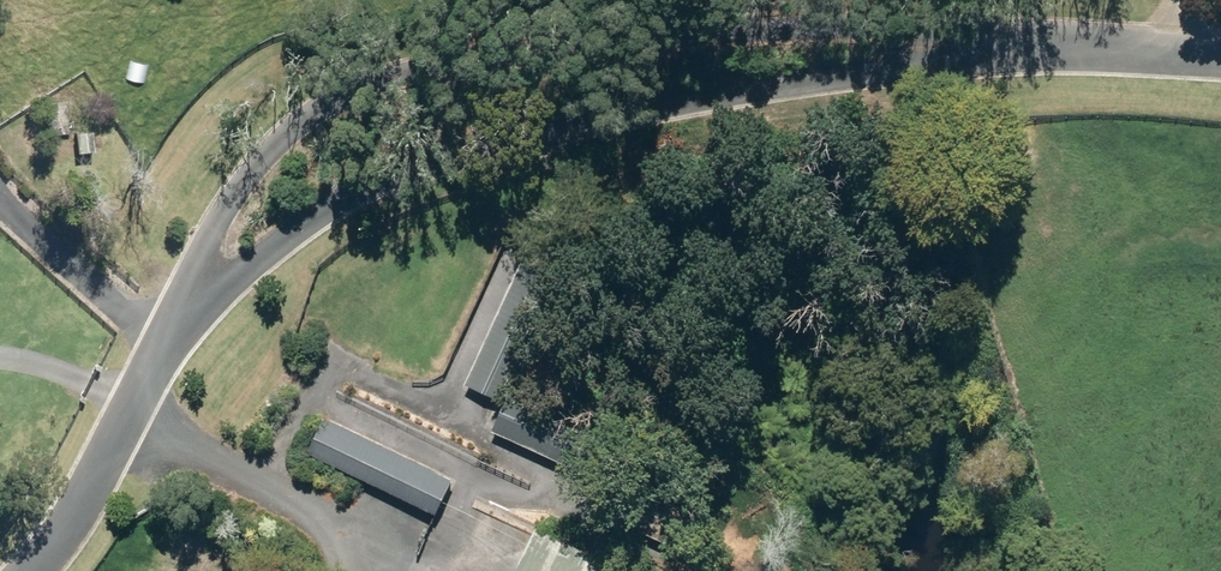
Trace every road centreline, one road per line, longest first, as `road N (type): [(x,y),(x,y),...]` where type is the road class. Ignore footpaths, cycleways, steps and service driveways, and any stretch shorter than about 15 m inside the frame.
road 1 (residential): [(192,308),(217,224),(265,154),(320,107),(381,82),(461,62),(790,26),(874,25),(978,42)]
road 2 (residential): [(978,42),(881,74),(537,125),(364,191),(192,308)]
road 3 (residential): [(192,308),(96,483),(33,570)]
road 4 (residential): [(1220,55),(978,42)]

